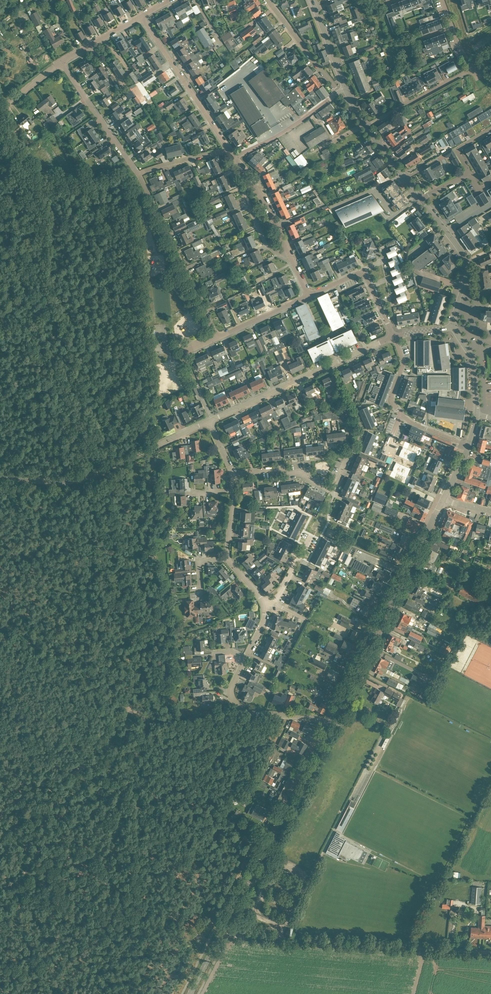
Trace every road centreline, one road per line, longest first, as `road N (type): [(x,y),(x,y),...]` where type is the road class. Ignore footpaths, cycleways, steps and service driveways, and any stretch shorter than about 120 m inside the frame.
road 1 (unclassified): [(490,953),(223,930)]
road 2 (tertiary): [(328,725),(445,500)]
road 3 (tertiary): [(223,930),(328,725)]
road 4 (unclassified): [(211,421),(83,477),(0,473)]
road 5 (unclassified): [(394,336),(211,421)]
road 6 (residential): [(217,336),(135,175)]
road 7 (residential): [(394,336),(403,364),(394,406),(407,420),(469,446)]
road 8 (residential): [(229,149),(142,17)]
road 9 (residential): [(232,474),(277,468),(333,489),(355,444)]
road 10 (residential): [(328,725),(236,704),(233,686),(245,658)]
road 11 (tertiary): [(452,327),(466,261),(422,200)]
road 12 (residential): [(135,175),(61,62)]
road 13 (residential): [(236,159),(339,92)]
road 14 (residential): [(472,69),(366,127)]
road 15 (residential): [(288,254),(265,241),(230,165),(236,159)]

